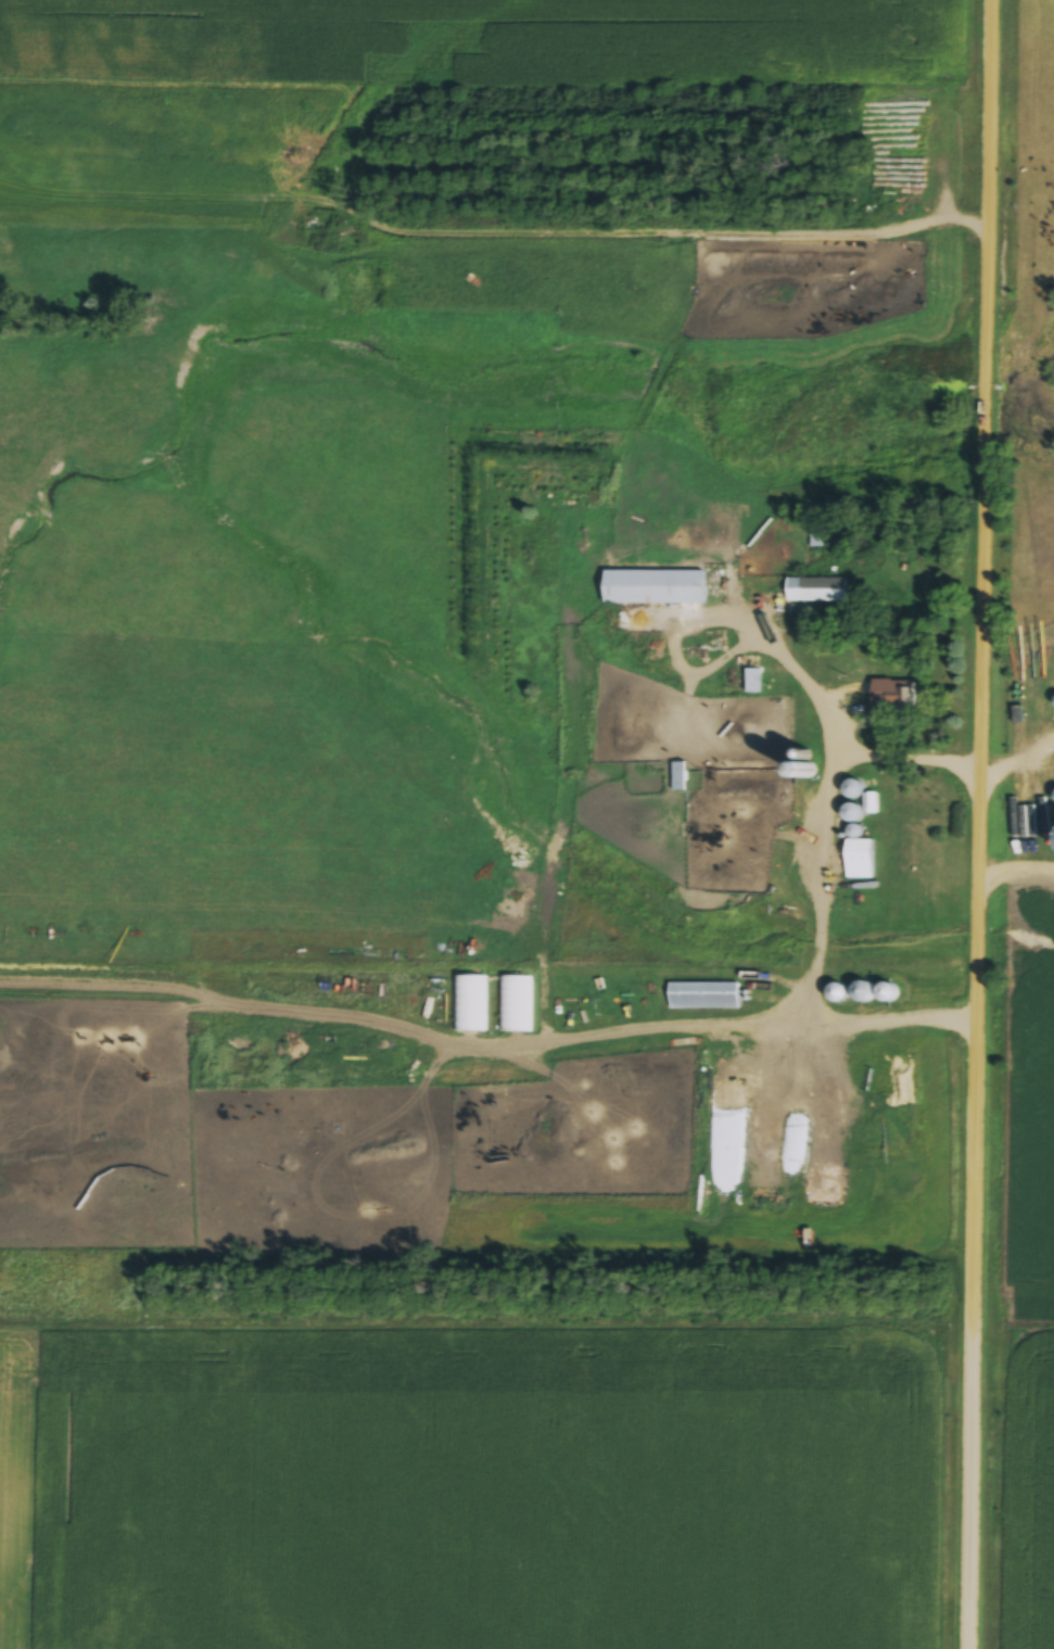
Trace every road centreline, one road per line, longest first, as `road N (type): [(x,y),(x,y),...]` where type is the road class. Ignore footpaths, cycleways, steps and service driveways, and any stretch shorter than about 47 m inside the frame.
road 1 (track): [(971,1648),(993,0)]
road 2 (track): [(978,1030),(848,1030),(824,1025),(814,1010),(838,776),(860,764),(983,777)]
road 3 (track): [(860,764),(815,694),(772,650),(747,629),(693,629),(677,646),(696,682),(748,654),(772,650)]
road 4 (track): [(454,1061),(824,1025)]

